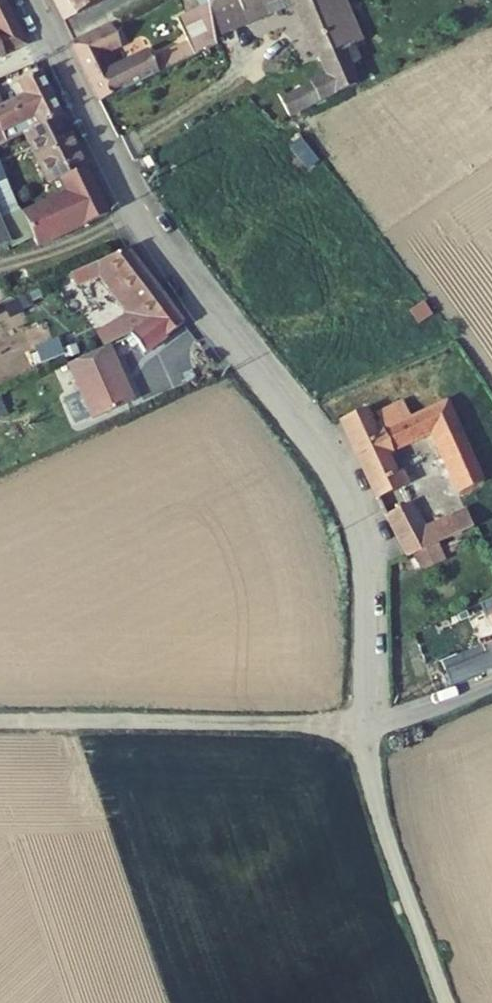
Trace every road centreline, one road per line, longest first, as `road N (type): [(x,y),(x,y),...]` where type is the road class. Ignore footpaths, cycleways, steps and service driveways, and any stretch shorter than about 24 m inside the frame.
road 1 (residential): [(33,0),(133,213),(340,485),(367,570),(367,724)]
road 2 (track): [(0,724),(367,724)]
road 3 (unclassified): [(386,834),(447,1002)]
road 4 (unclassified): [(367,724),(491,683)]

